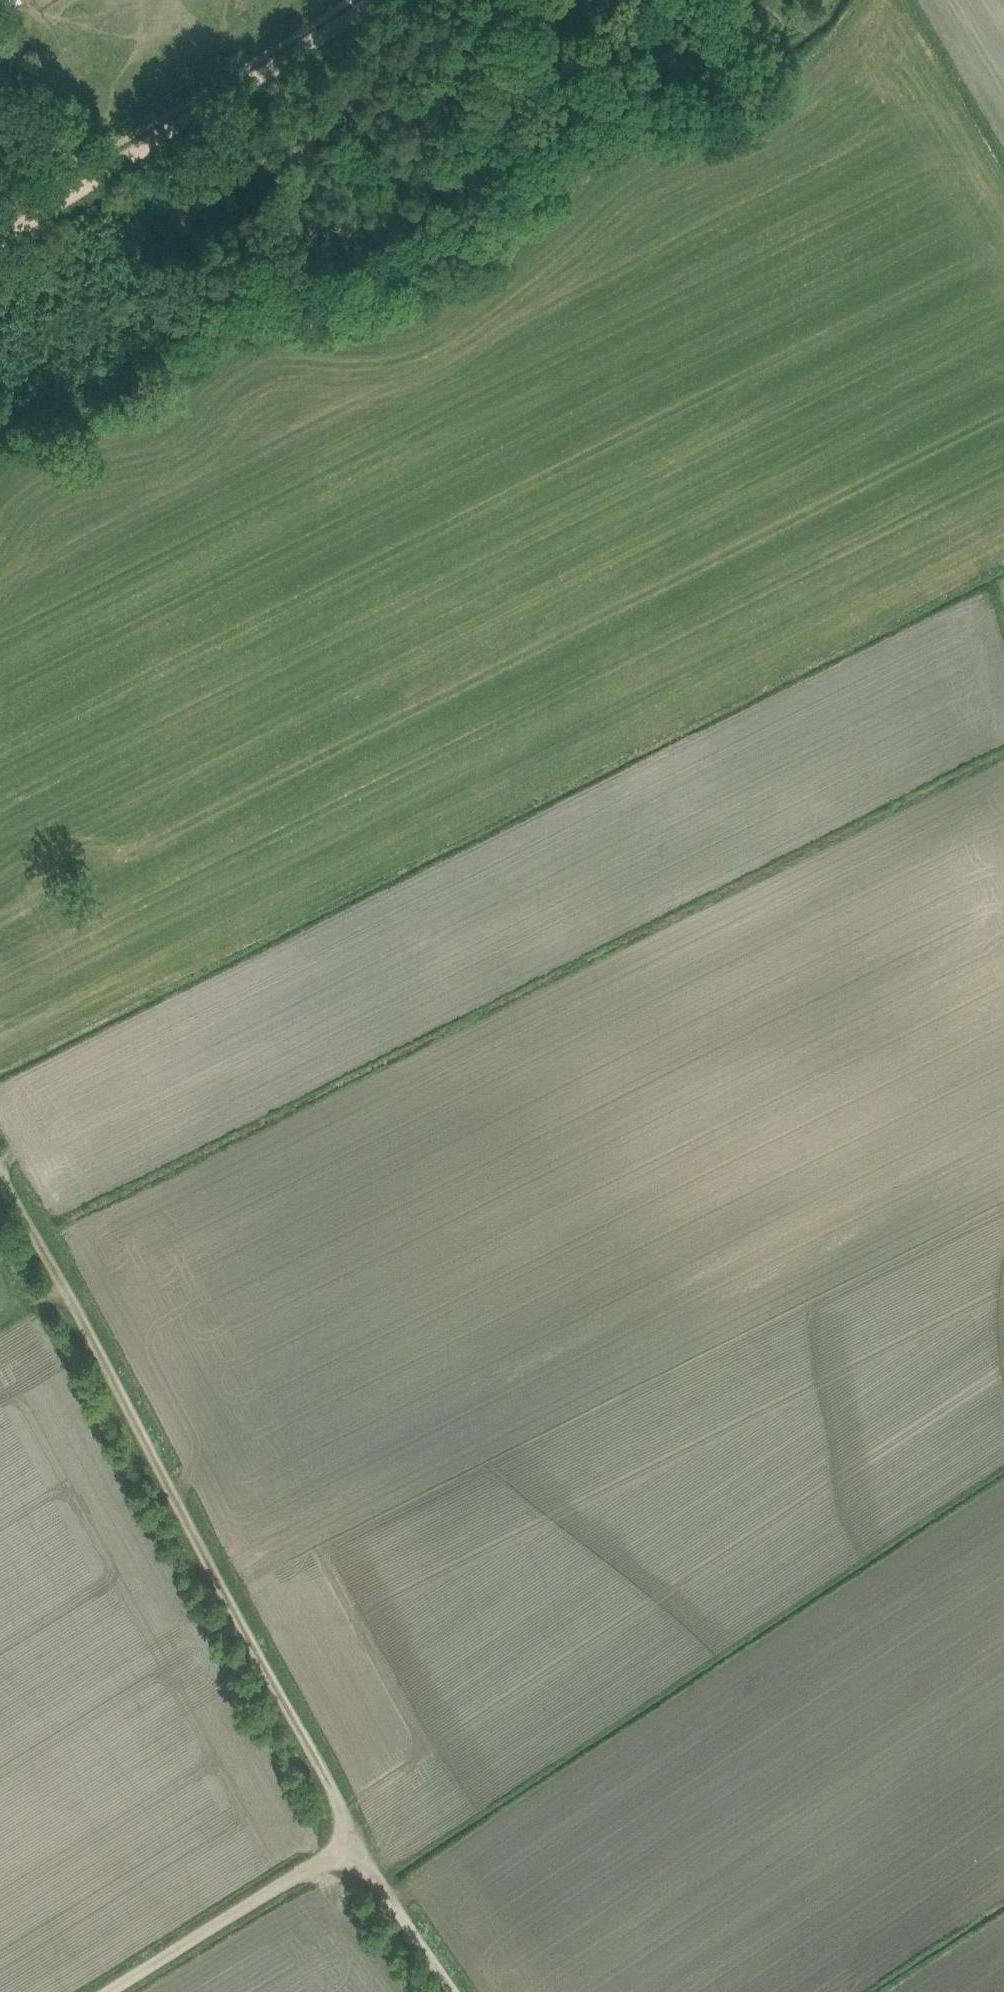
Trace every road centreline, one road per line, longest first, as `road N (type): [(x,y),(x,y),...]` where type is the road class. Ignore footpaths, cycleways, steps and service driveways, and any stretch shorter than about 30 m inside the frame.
road 1 (track): [(104,1991),(356,1834),(0,1169)]
road 2 (track): [(0,233),(373,0)]
road 3 (unclassified): [(458,1991),(356,1834)]
road 4 (track): [(0,52),(94,178)]

